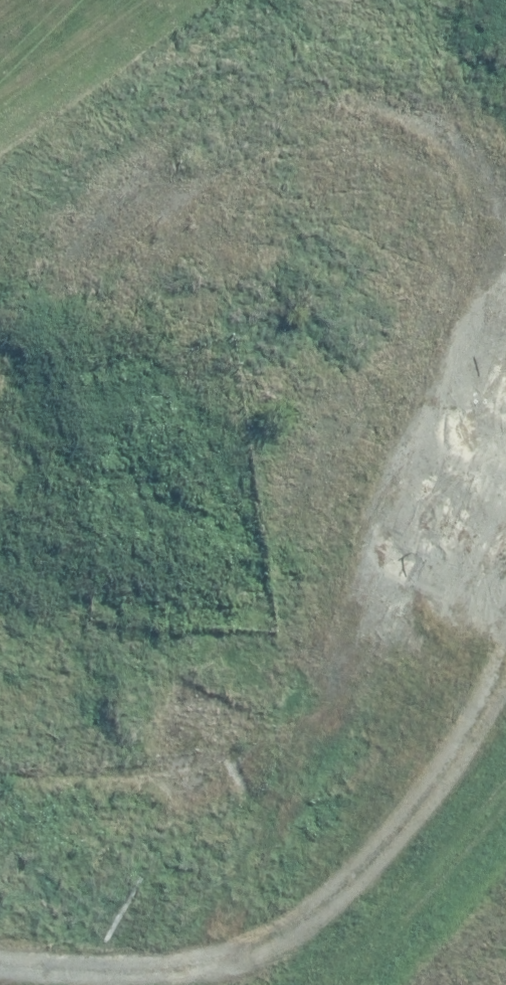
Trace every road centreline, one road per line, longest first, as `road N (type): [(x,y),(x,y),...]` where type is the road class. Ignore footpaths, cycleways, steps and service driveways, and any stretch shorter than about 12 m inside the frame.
road 1 (track): [(505,314),(463,428),(384,587),(315,685),(134,801),(63,821),(0,822)]
road 2 (track): [(0,372),(140,190),(186,147),(261,112),(328,96),(391,98),(446,114),(482,144),(505,179)]
road 3 (track): [(0,963),(159,975),(505,939)]
road 4 (track): [(505,684),(415,666),(315,685)]

